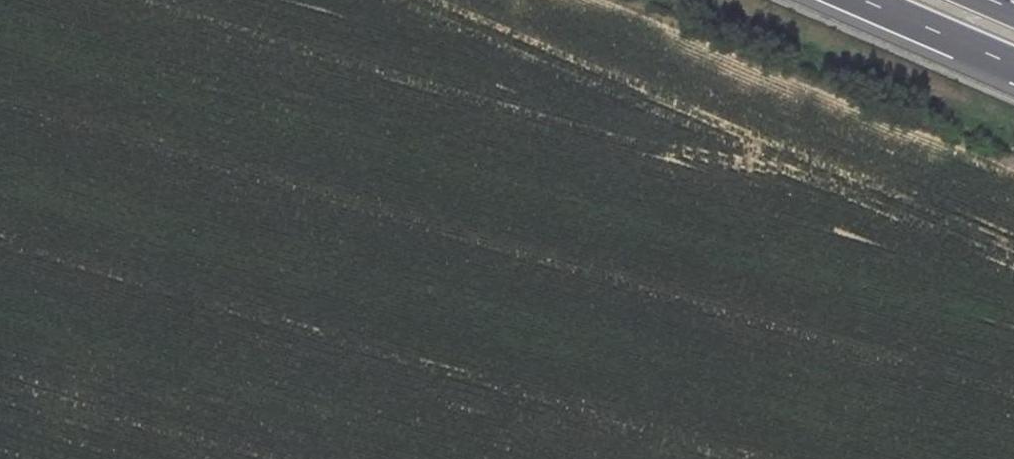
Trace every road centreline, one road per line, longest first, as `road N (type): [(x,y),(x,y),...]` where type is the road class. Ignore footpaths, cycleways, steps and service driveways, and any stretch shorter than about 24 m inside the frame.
road 1 (trunk): [(865,0),(1013,64)]

